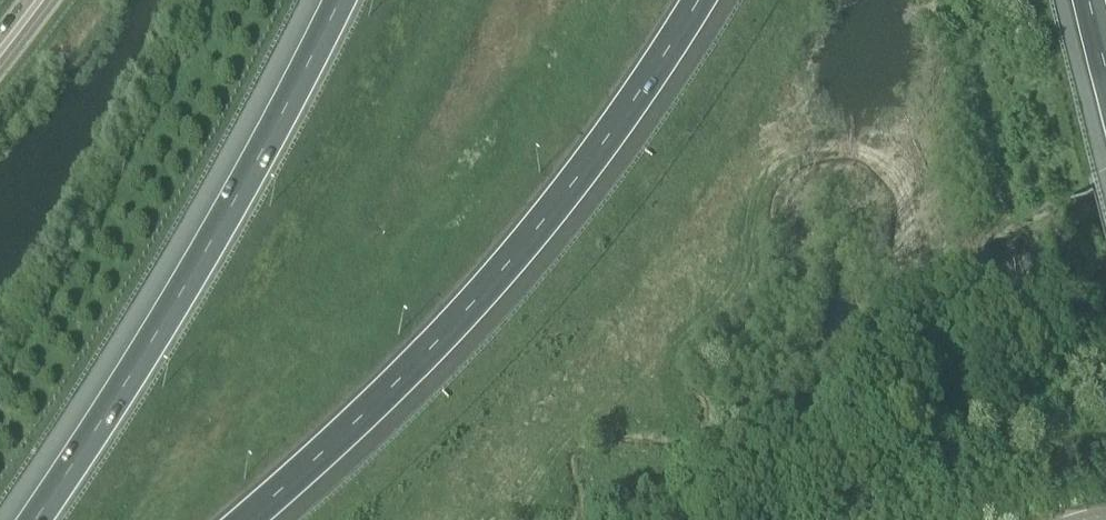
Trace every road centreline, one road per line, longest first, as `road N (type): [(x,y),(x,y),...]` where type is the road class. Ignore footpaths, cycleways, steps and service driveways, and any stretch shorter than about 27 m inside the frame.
road 1 (motorway): [(250,519),(433,352),(593,165),(700,0)]
road 2 (motorway): [(340,0),(250,175),(29,519)]

